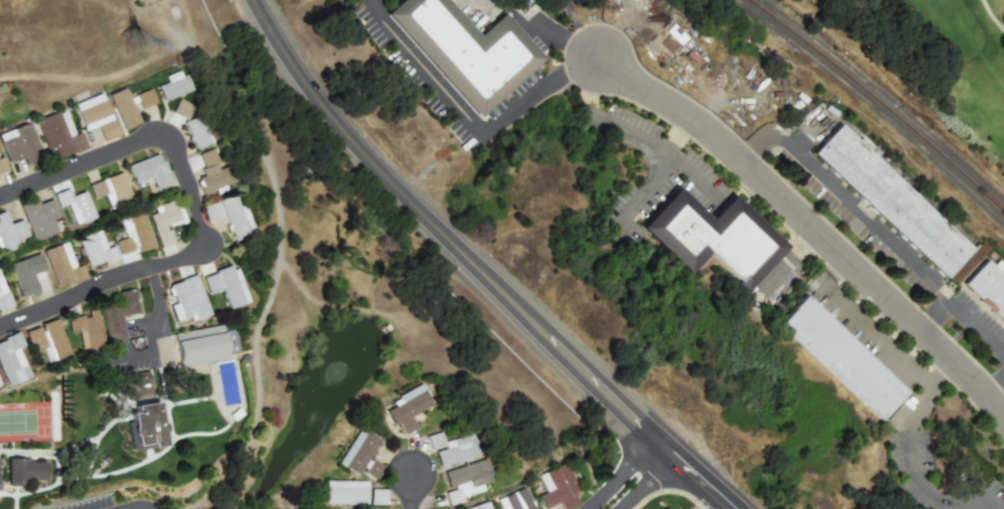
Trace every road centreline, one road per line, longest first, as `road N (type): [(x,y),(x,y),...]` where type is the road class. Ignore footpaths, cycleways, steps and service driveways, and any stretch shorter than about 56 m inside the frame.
road 1 (secondary): [(729,508),(370,162),(306,88),(252,0)]
road 2 (residential): [(1003,420),(715,137),(600,59)]
road 3 (residential): [(0,327),(108,278),(206,249),(164,137),(0,198)]

